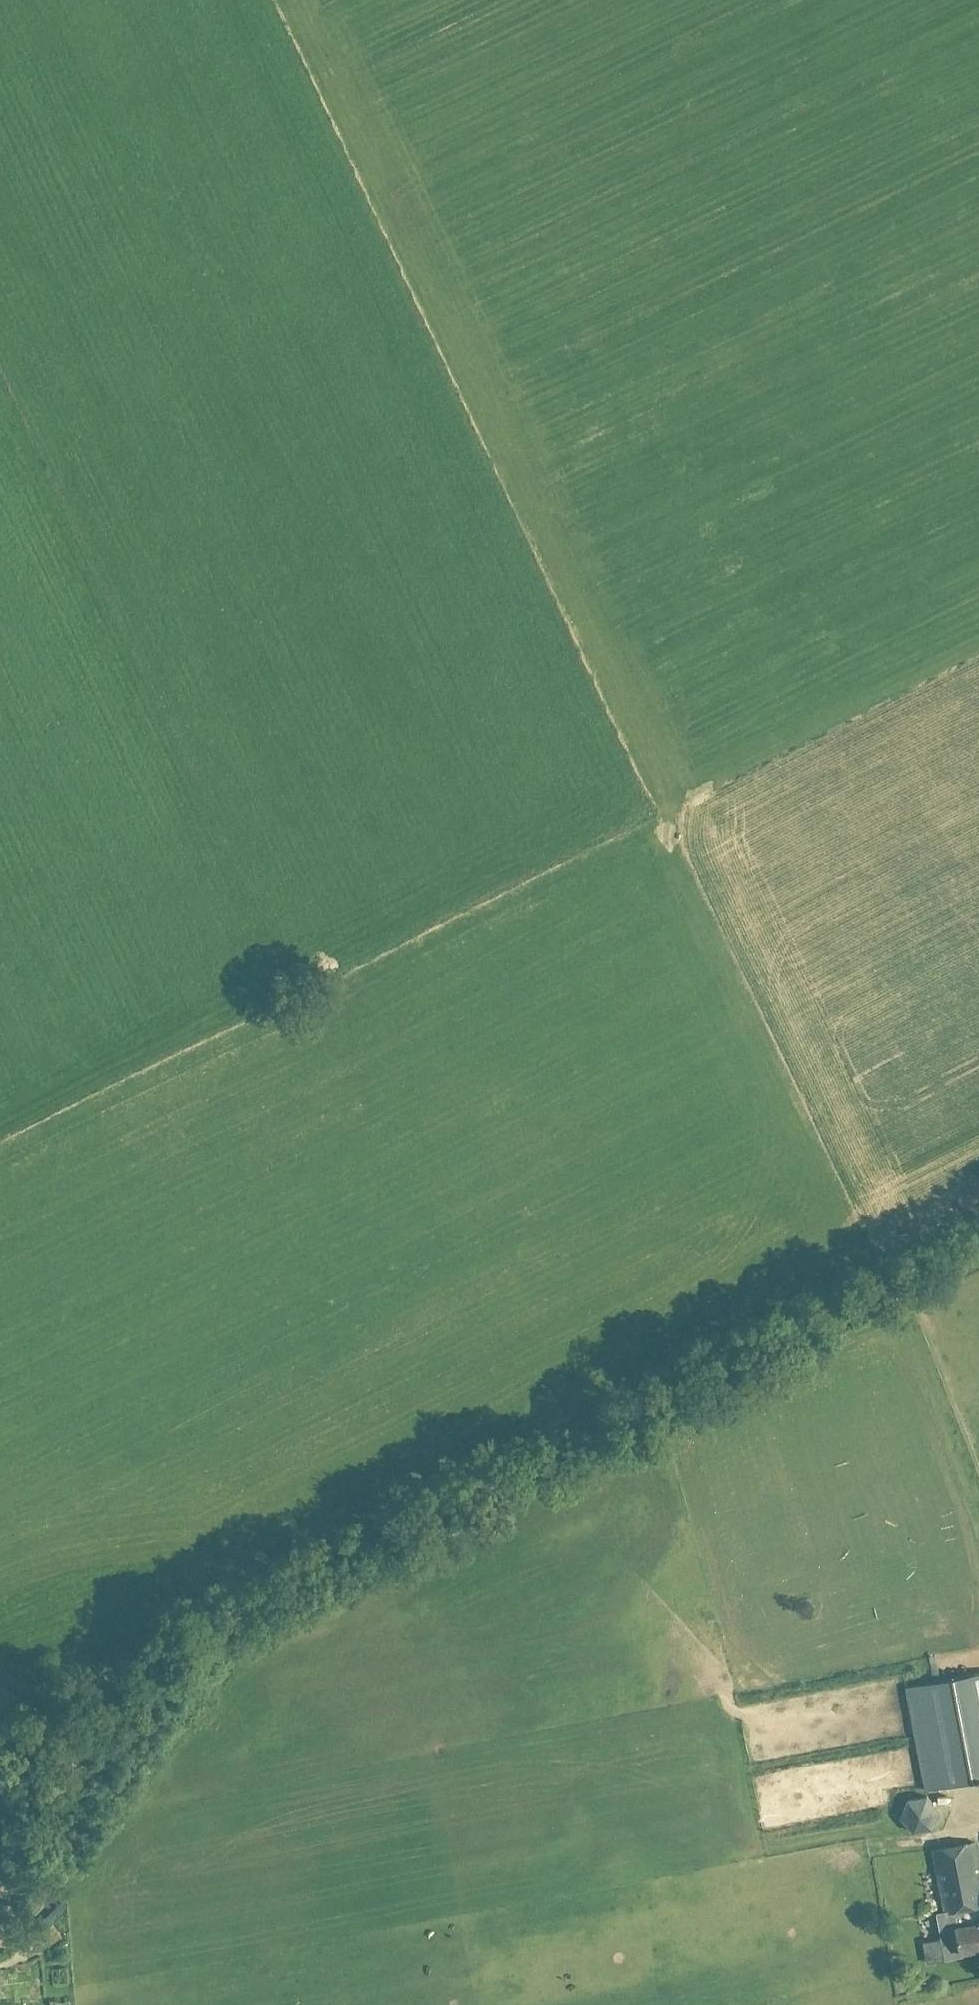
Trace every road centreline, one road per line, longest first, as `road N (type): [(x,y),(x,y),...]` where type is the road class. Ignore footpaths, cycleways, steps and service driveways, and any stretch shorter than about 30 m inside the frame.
road 1 (track): [(0,1953),(23,1938),(46,1902),(49,1692),(58,1679),(978,1221)]

